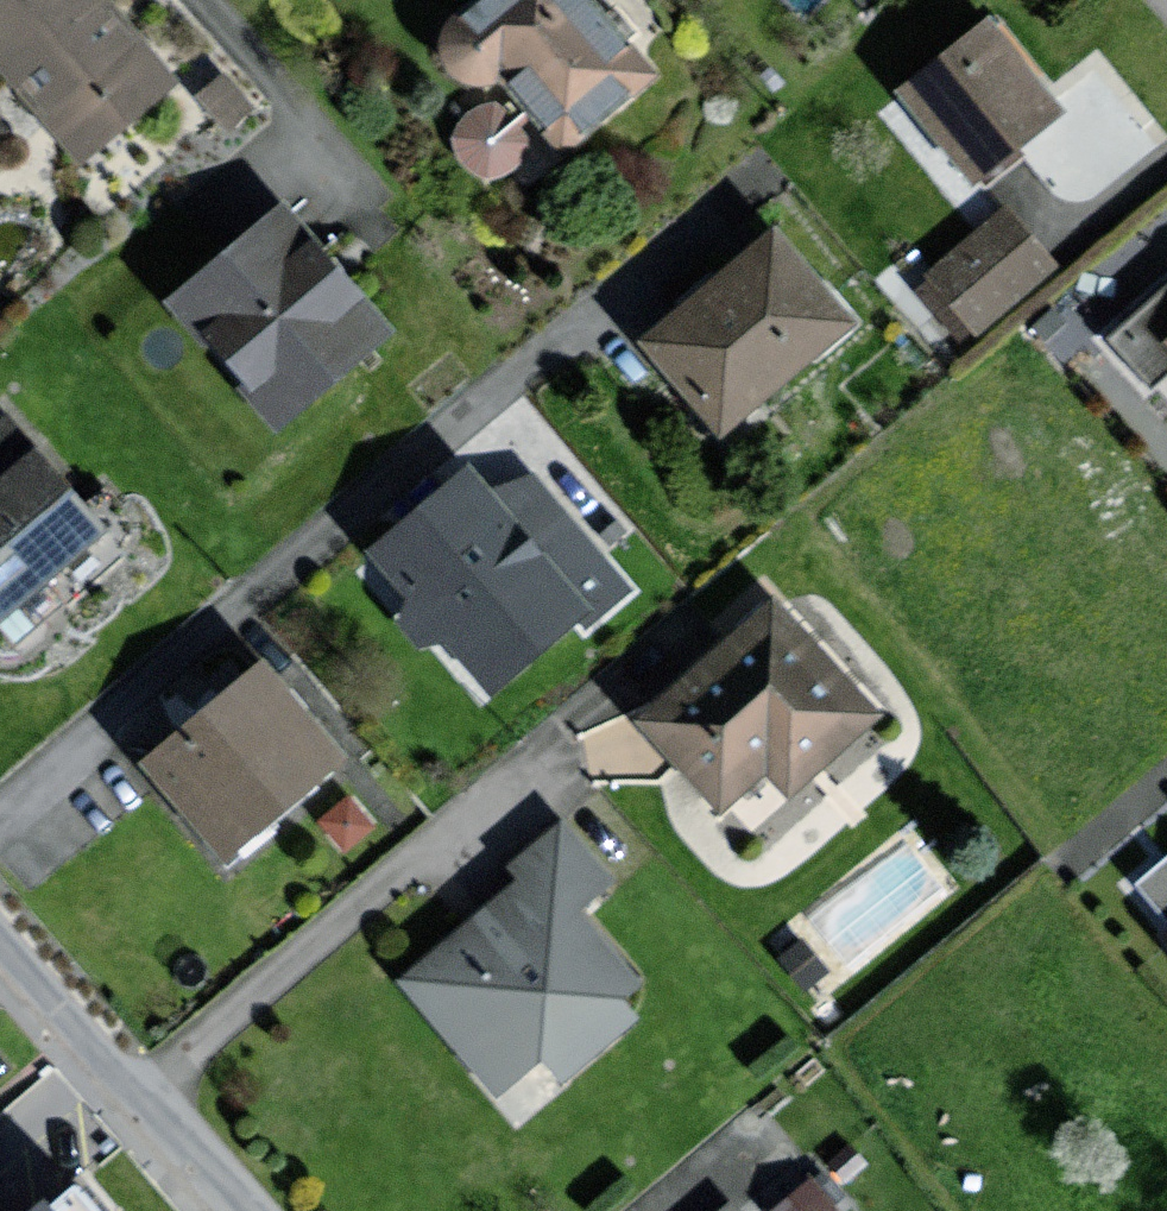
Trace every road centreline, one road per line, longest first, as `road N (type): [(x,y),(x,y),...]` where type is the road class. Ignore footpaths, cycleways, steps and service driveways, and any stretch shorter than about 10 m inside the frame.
road 1 (residential): [(231,1210),(0,940)]

